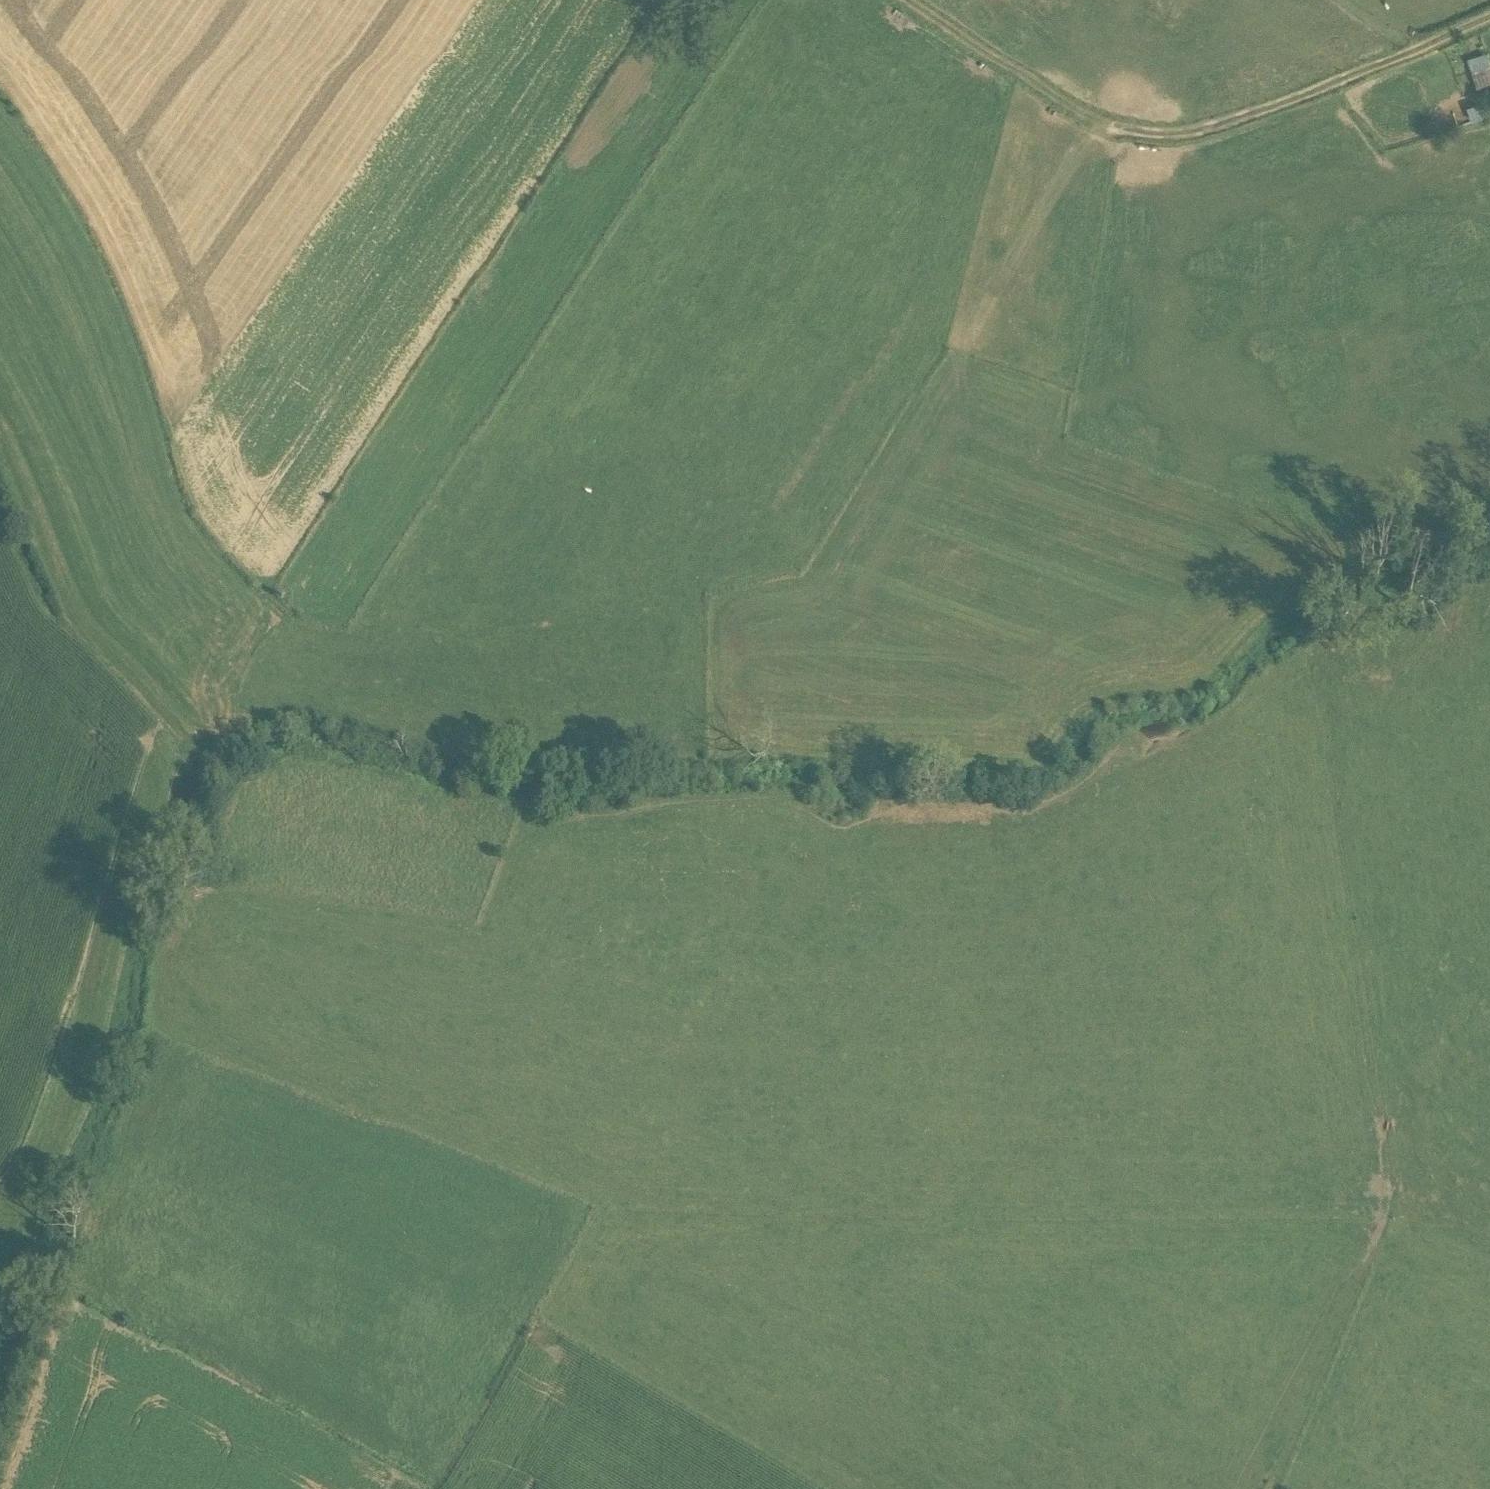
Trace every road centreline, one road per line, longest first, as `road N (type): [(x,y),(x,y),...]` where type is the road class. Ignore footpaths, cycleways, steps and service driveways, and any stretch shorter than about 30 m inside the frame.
road 1 (track): [(1489,12),(1347,74),(1186,128),(1113,122),(1086,111),(914,0)]

